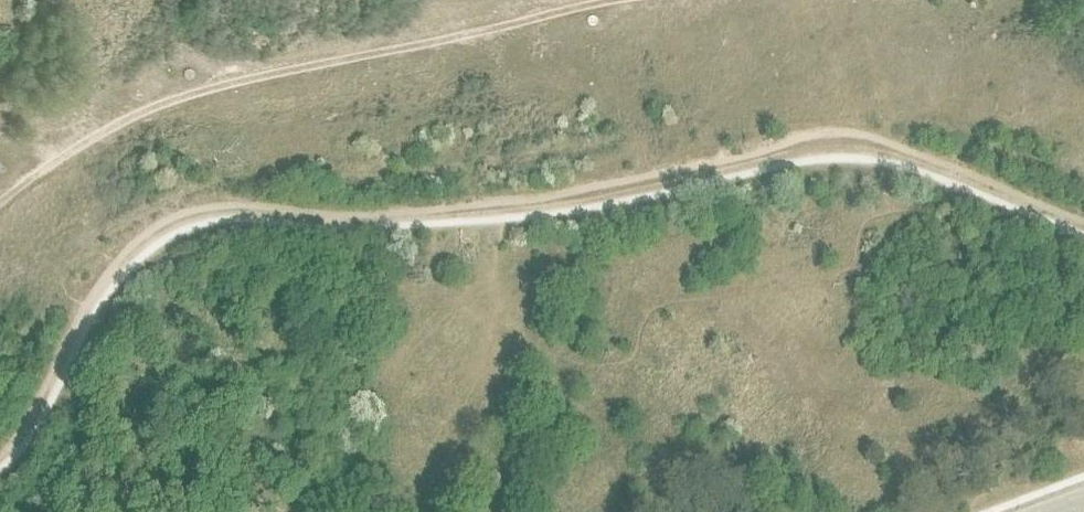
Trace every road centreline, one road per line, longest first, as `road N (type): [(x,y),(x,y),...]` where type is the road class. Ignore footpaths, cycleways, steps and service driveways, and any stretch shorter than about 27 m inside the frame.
road 1 (track): [(0,206),(40,173),(174,98),(613,0)]

